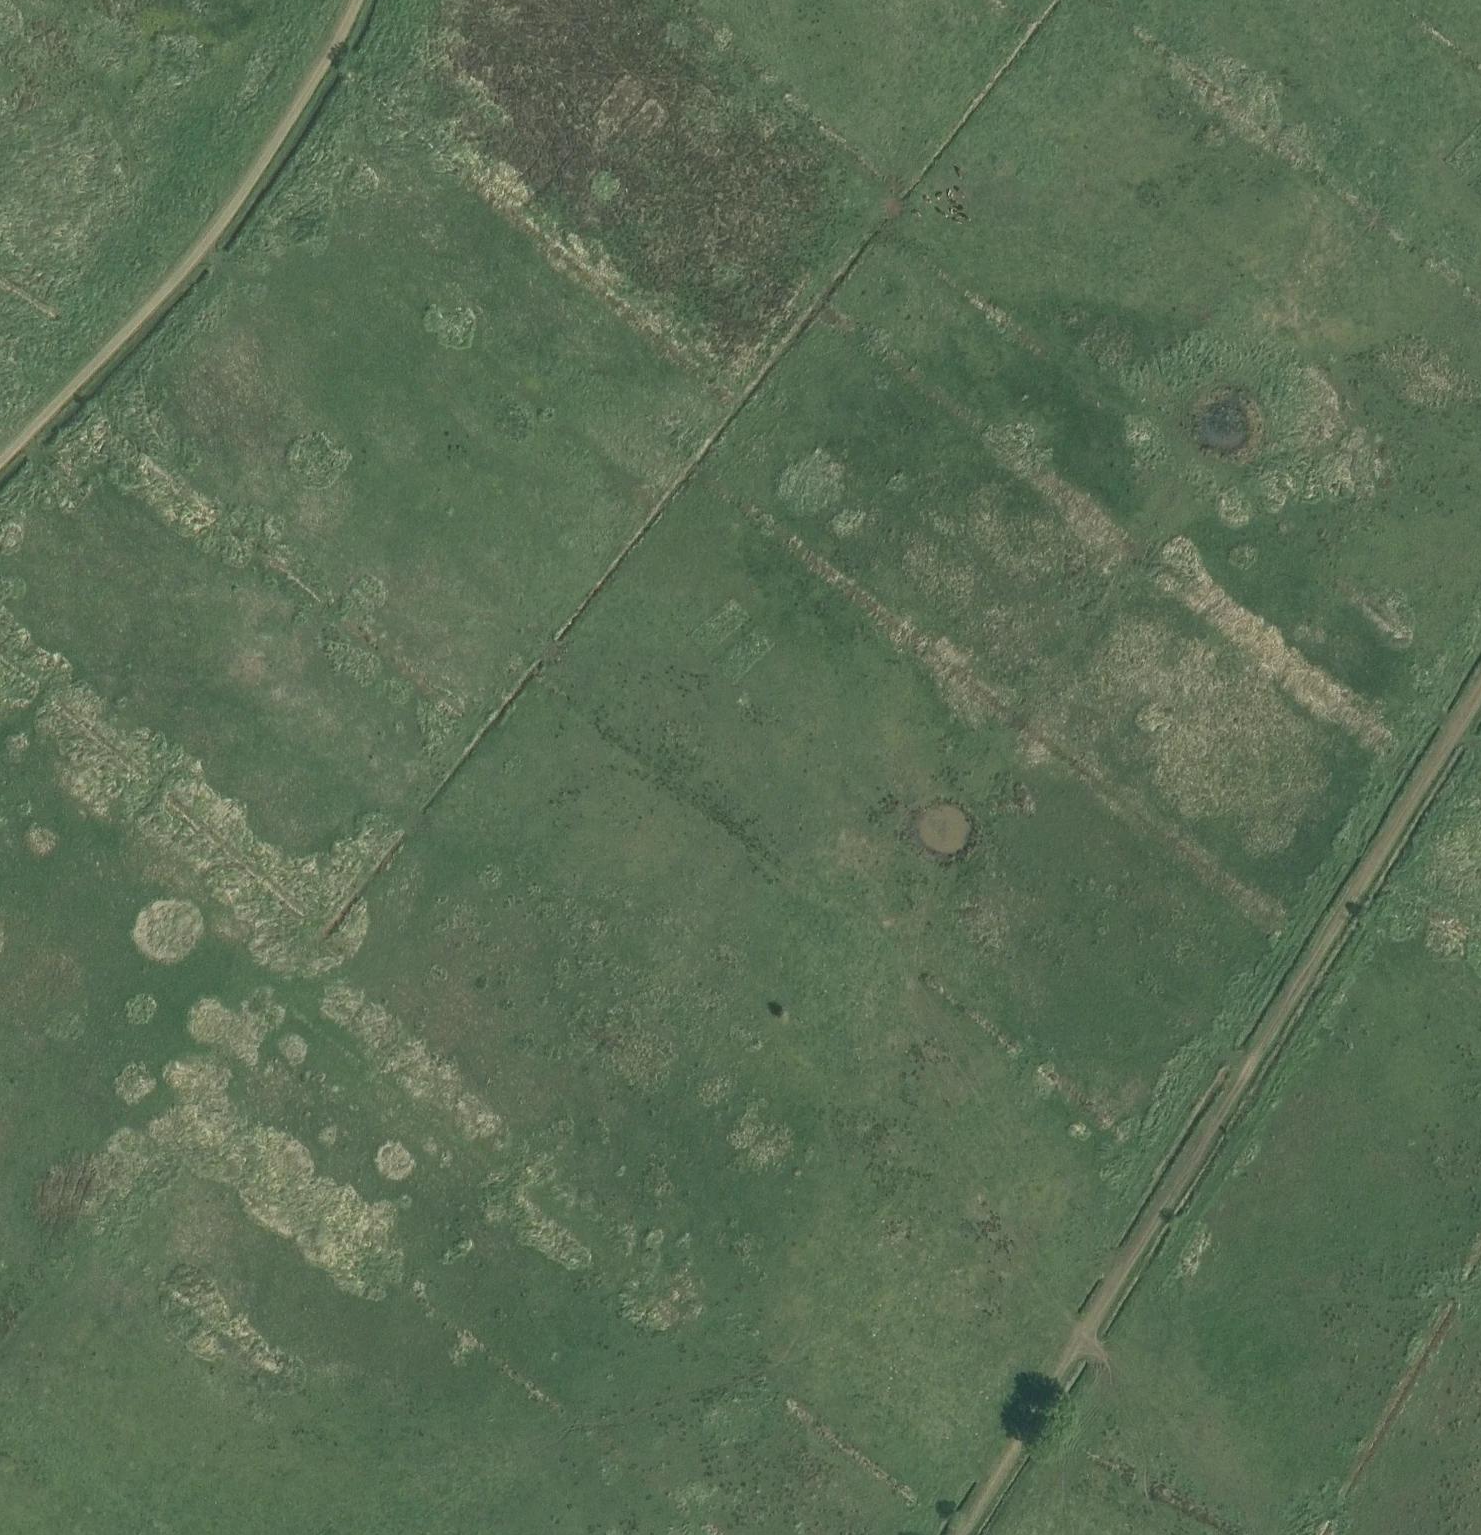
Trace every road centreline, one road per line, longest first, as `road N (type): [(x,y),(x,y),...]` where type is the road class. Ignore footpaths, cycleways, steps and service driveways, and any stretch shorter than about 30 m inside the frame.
road 1 (track): [(1480,689),(963,1534)]
road 2 (track): [(0,463),(174,280),(252,182),(357,0)]

